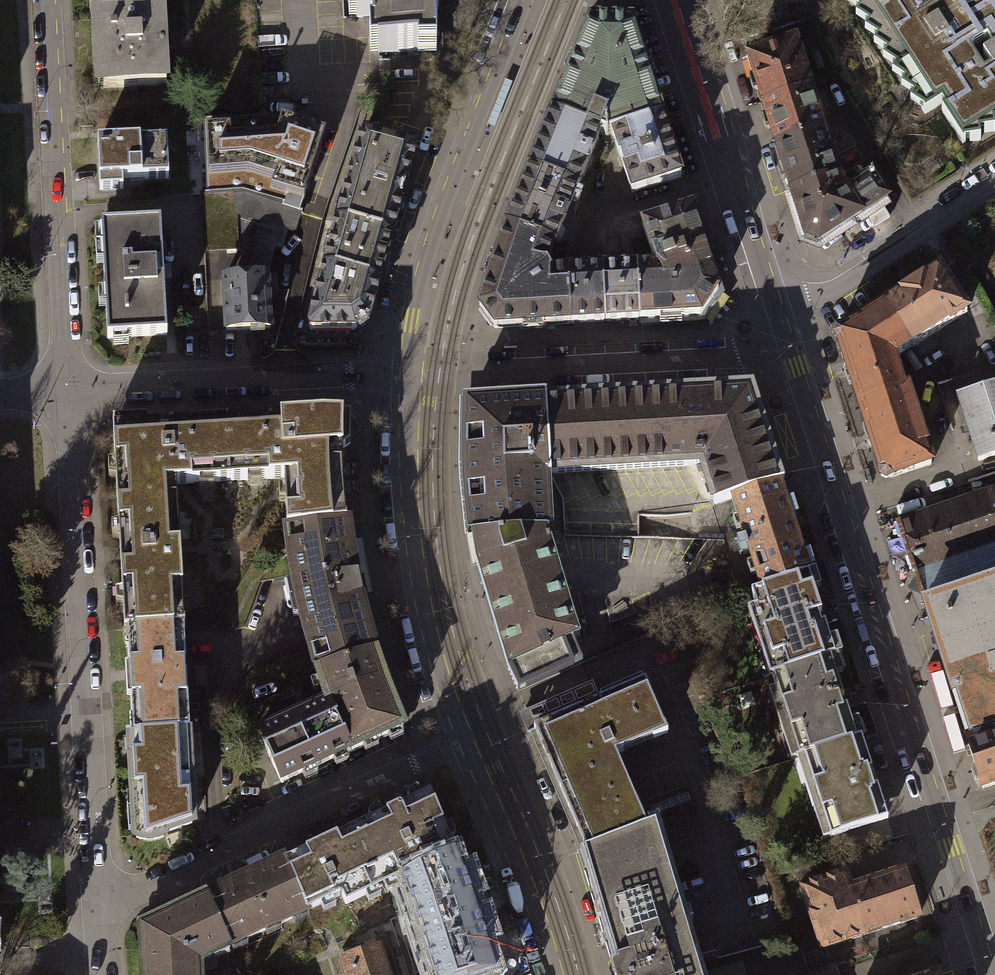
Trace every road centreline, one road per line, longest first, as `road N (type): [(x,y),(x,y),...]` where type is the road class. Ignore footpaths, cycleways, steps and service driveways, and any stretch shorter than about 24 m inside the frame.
road 1 (primary): [(994,974),(791,325)]
road 2 (residential): [(69,389),(97,899)]
road 3 (residential): [(97,899),(132,891),(473,738)]
road 4 (primary): [(524,0),(425,260),(411,320),(422,373)]
road 5 (residential): [(45,0),(69,389)]
road 6 (residential): [(422,373),(744,355),(761,352),(791,325)]
road 7 (primary): [(422,373),(422,536),(444,658),(473,738)]
road 8 (residential): [(69,389),(422,373)]
road 9 (primary): [(781,298),(681,0)]
road 10 (primary): [(473,738),(565,974)]
road 11 (residential): [(994,185),(842,286),(781,298)]

